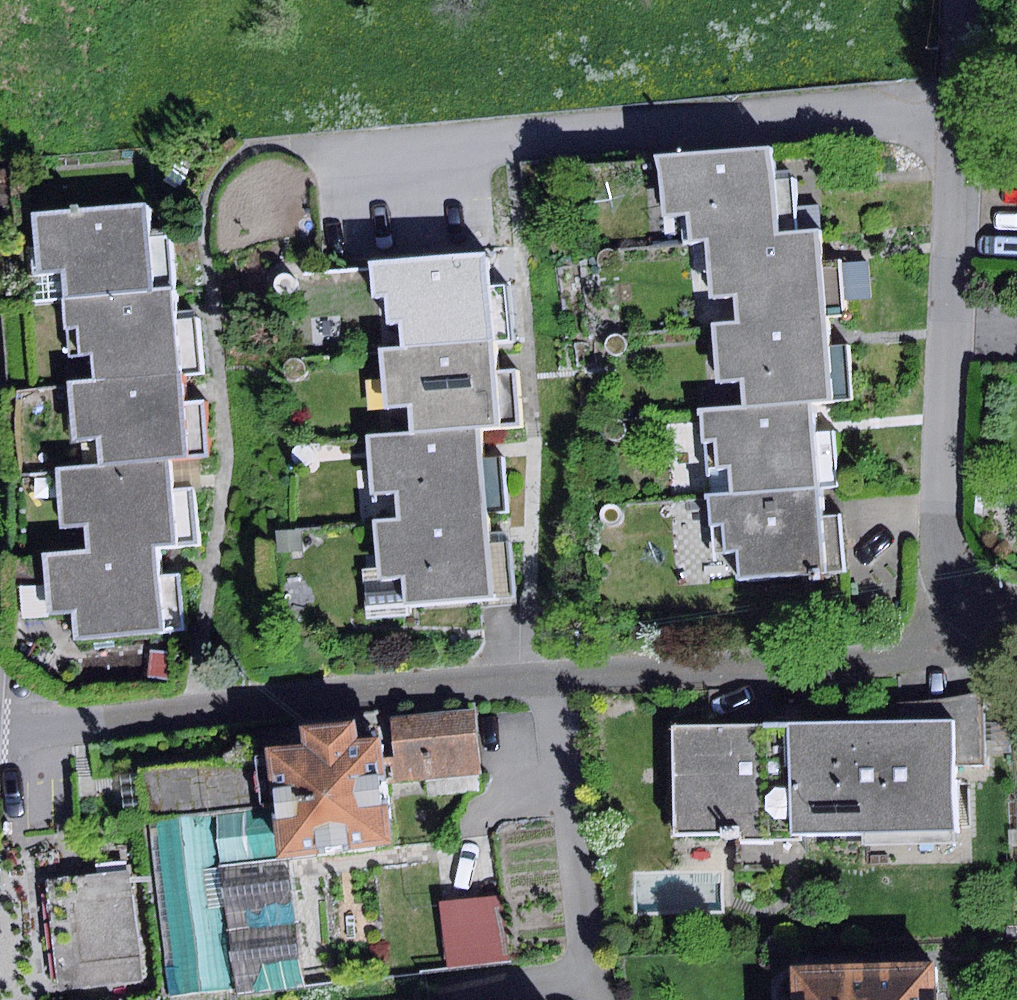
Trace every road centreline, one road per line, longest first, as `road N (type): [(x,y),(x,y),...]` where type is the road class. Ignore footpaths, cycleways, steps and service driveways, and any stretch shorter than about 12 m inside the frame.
road 1 (residential): [(972,601),(949,574),(938,537),(966,0)]
road 2 (residential): [(547,676),(0,729)]
road 3 (residential): [(972,601),(942,636),(859,662),(547,676)]
road 4 (residential): [(547,676),(595,999)]

